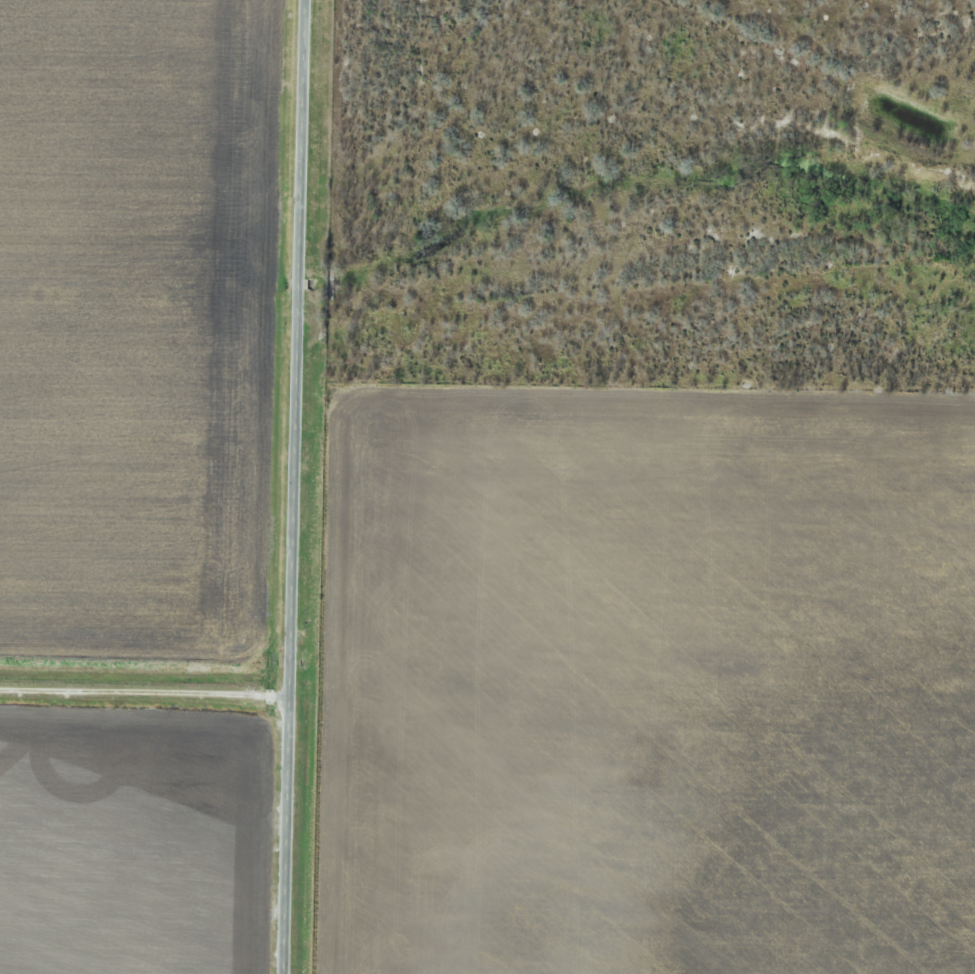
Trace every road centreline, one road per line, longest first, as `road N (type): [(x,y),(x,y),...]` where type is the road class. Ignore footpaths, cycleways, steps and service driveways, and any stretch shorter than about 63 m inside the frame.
road 1 (secondary): [(307,0),(283,973)]
road 2 (residential): [(291,700),(0,694)]

